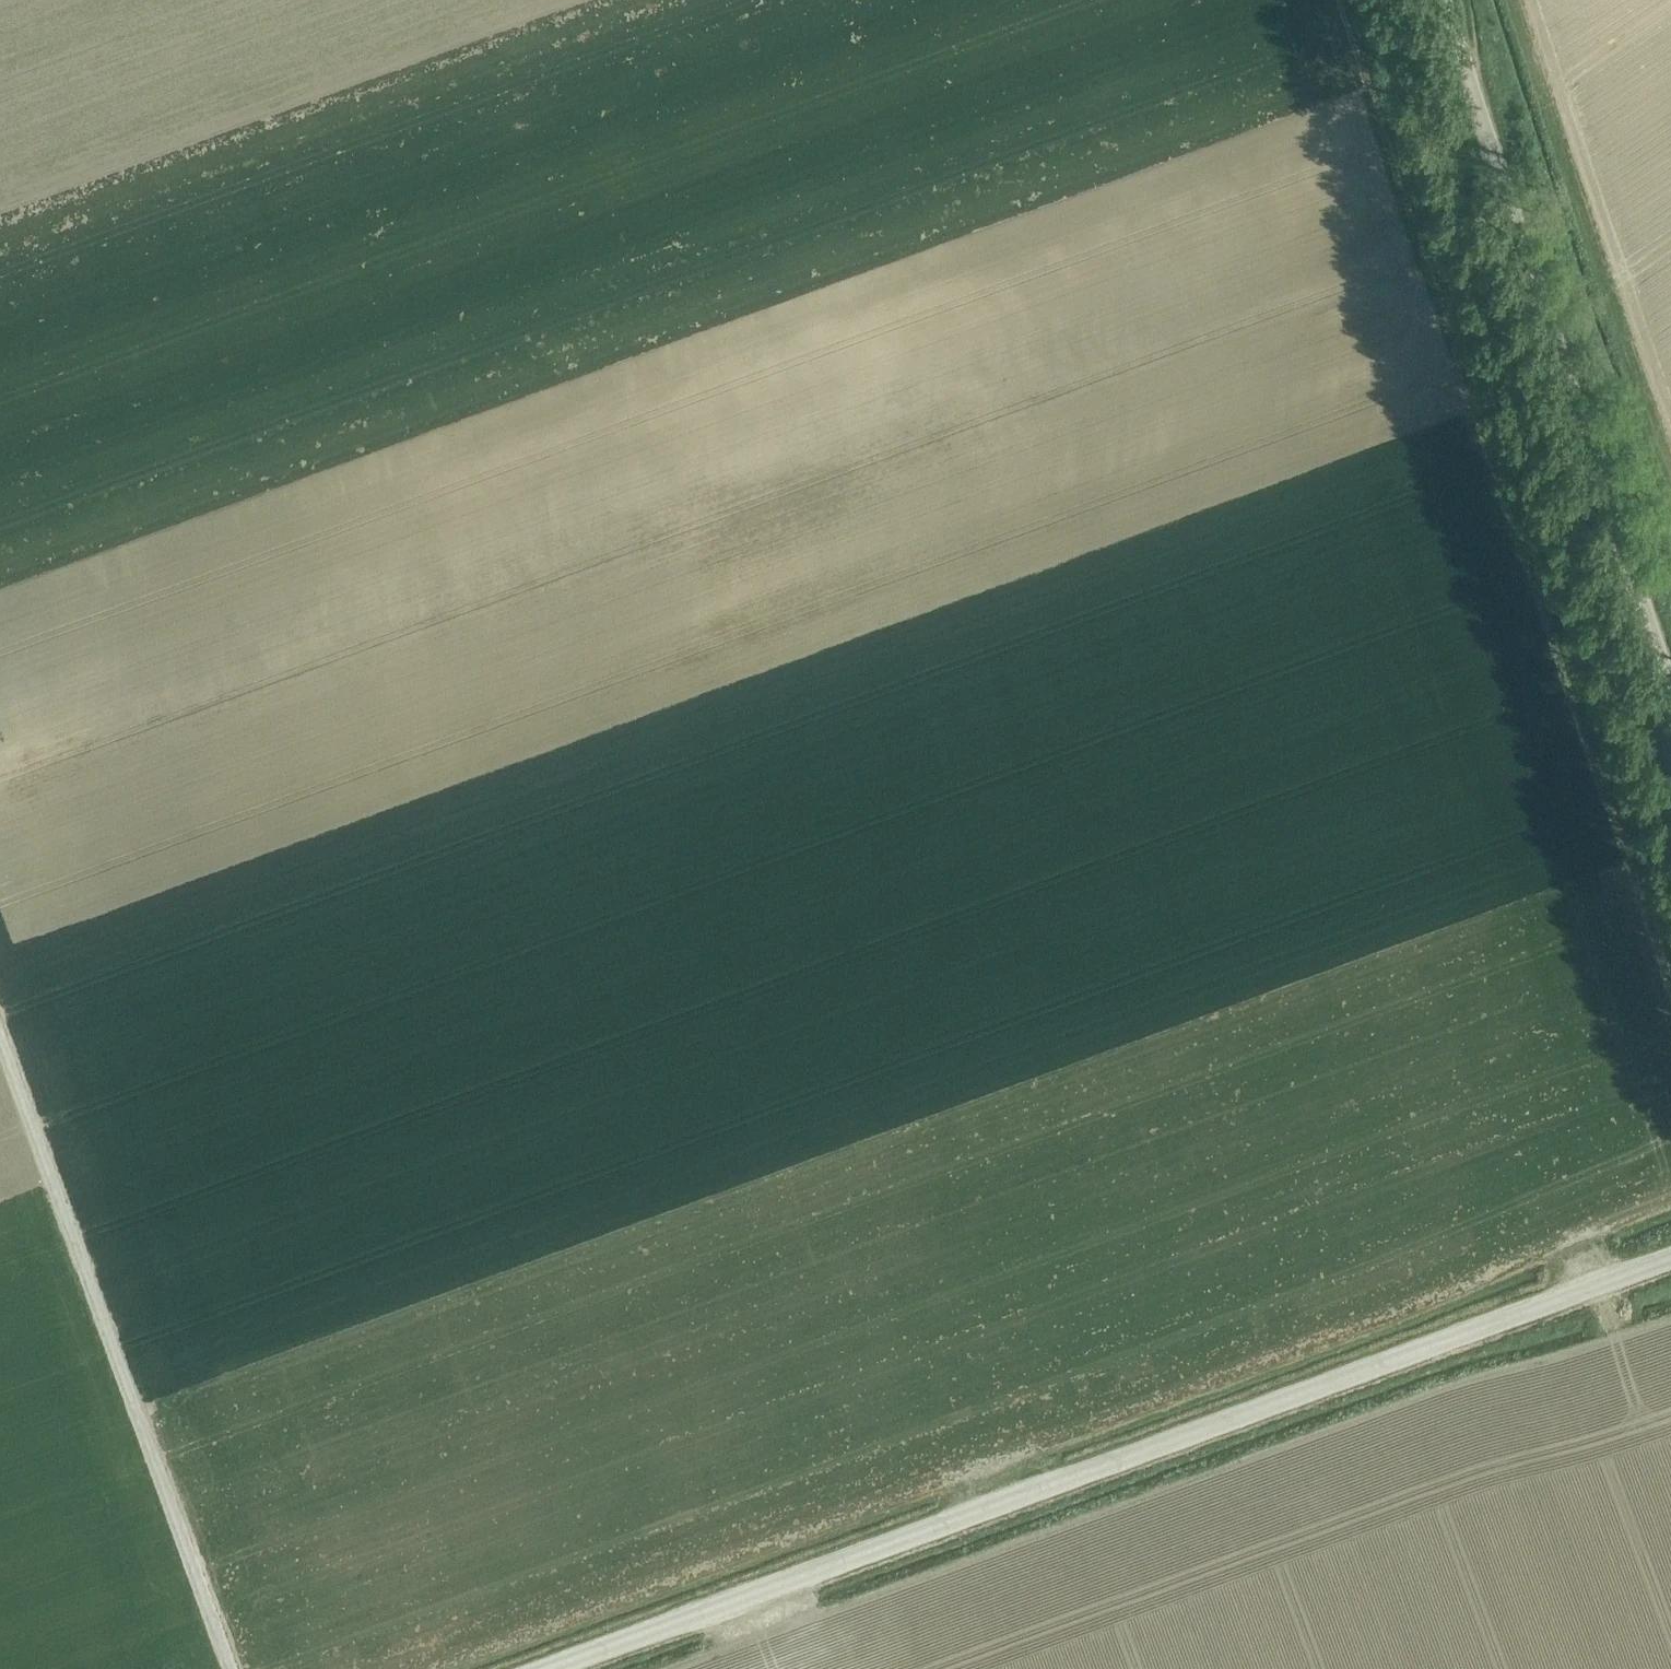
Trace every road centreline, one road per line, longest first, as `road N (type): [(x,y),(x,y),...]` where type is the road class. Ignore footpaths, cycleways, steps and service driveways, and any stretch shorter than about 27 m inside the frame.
road 1 (tertiary): [(550,1668),(1670,1260)]
road 2 (unclassified): [(1670,701),(1442,0)]

